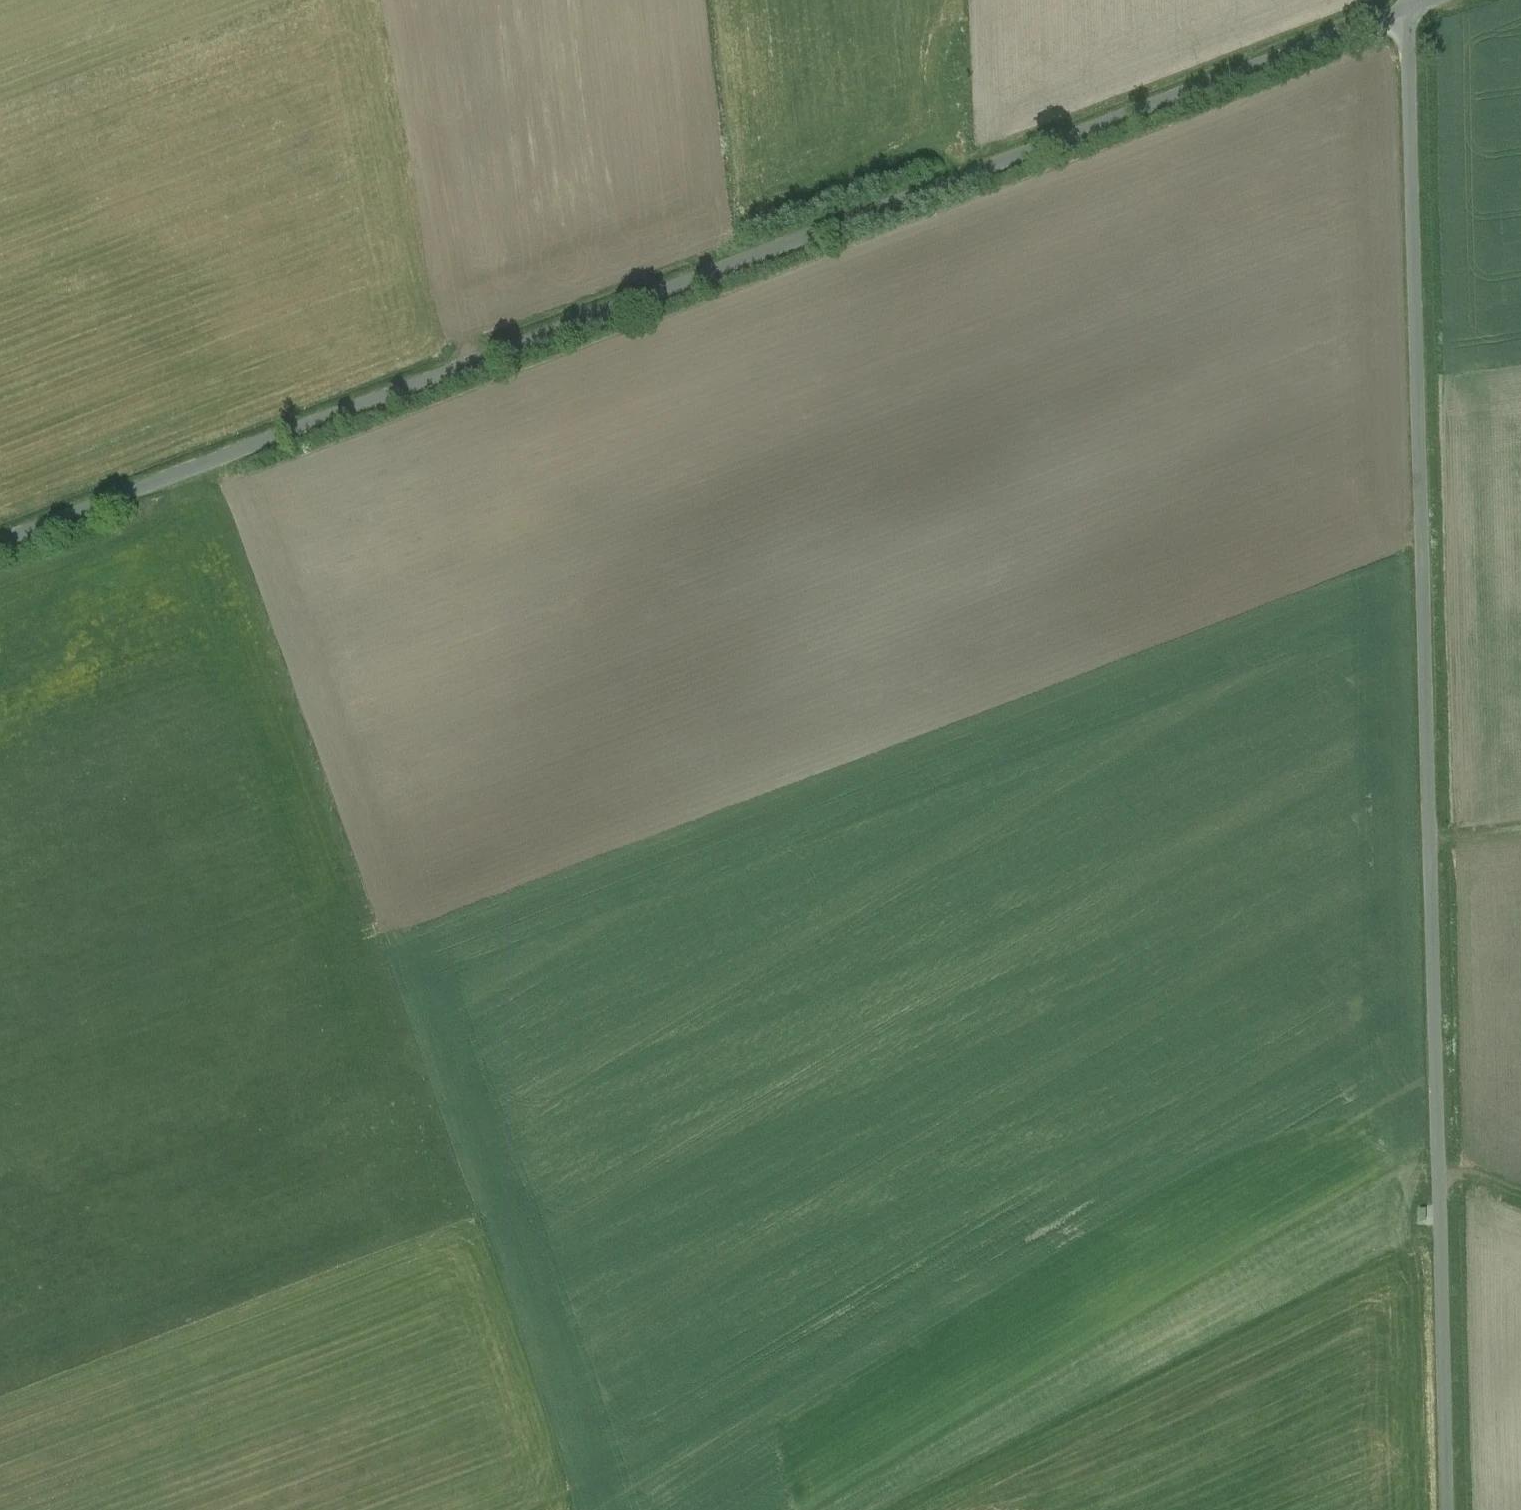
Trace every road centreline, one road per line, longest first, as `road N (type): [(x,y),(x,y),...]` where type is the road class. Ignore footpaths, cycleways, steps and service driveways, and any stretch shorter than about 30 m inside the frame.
road 1 (unclassified): [(0,536),(1408,9)]
road 2 (unclassified): [(1447,1509),(1408,9)]

